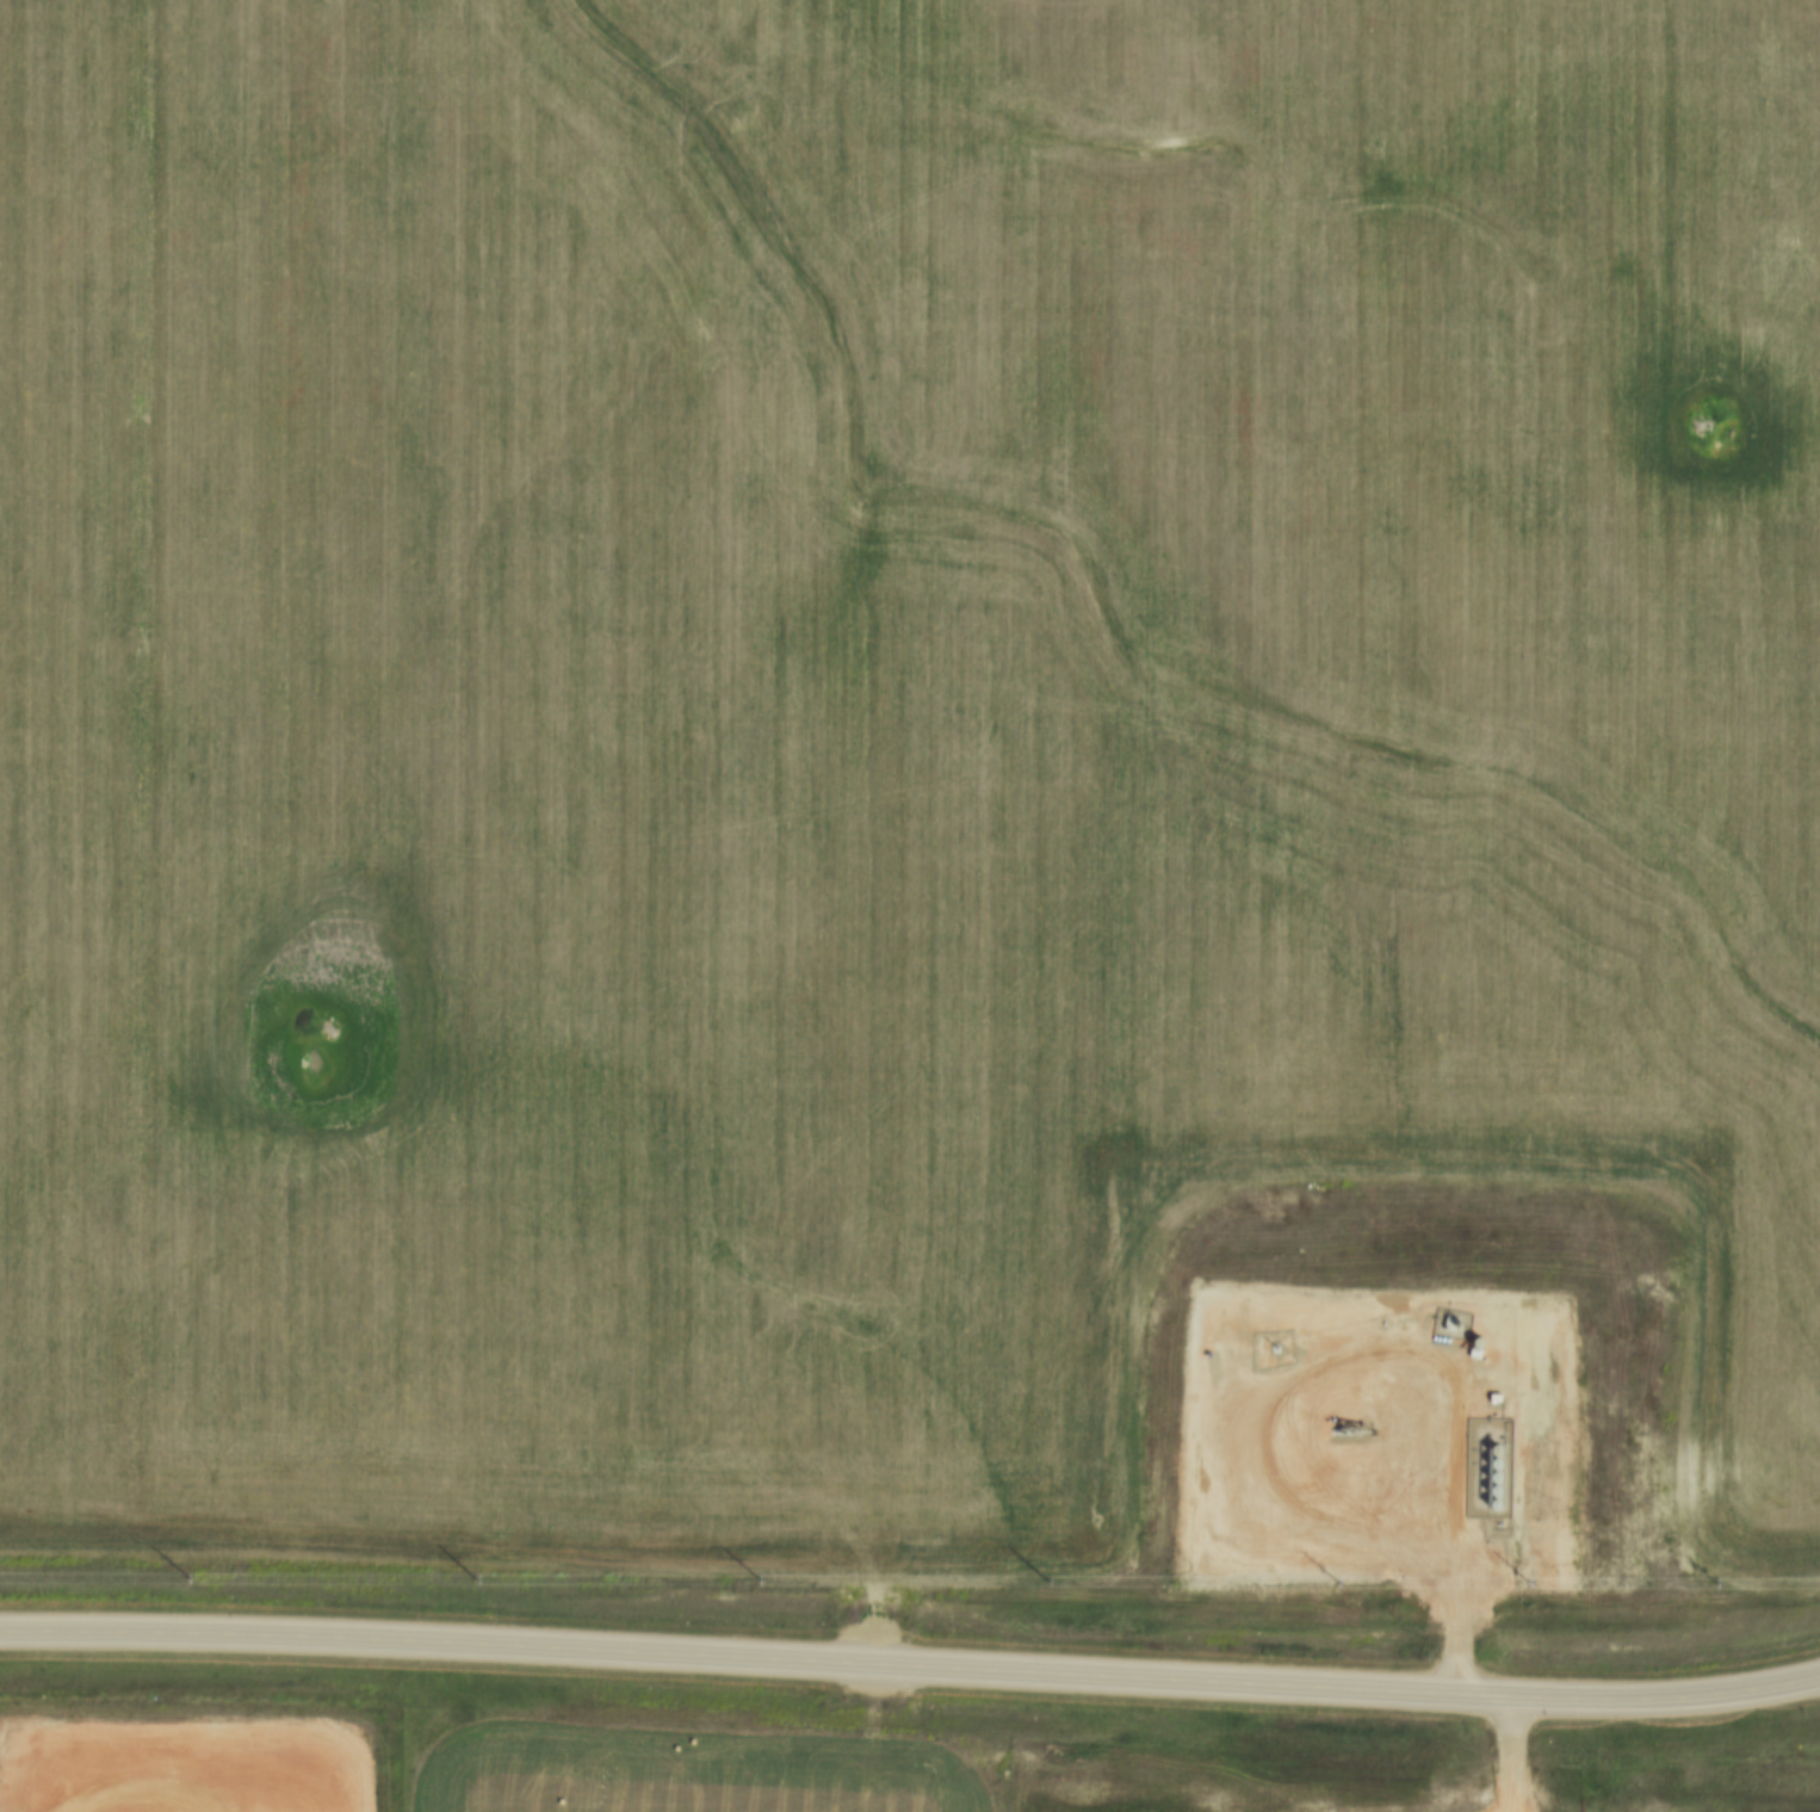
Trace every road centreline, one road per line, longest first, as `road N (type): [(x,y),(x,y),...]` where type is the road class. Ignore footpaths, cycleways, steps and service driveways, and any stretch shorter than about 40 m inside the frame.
road 1 (secondary): [(0,1650),(1624,1695),(1819,1672)]

